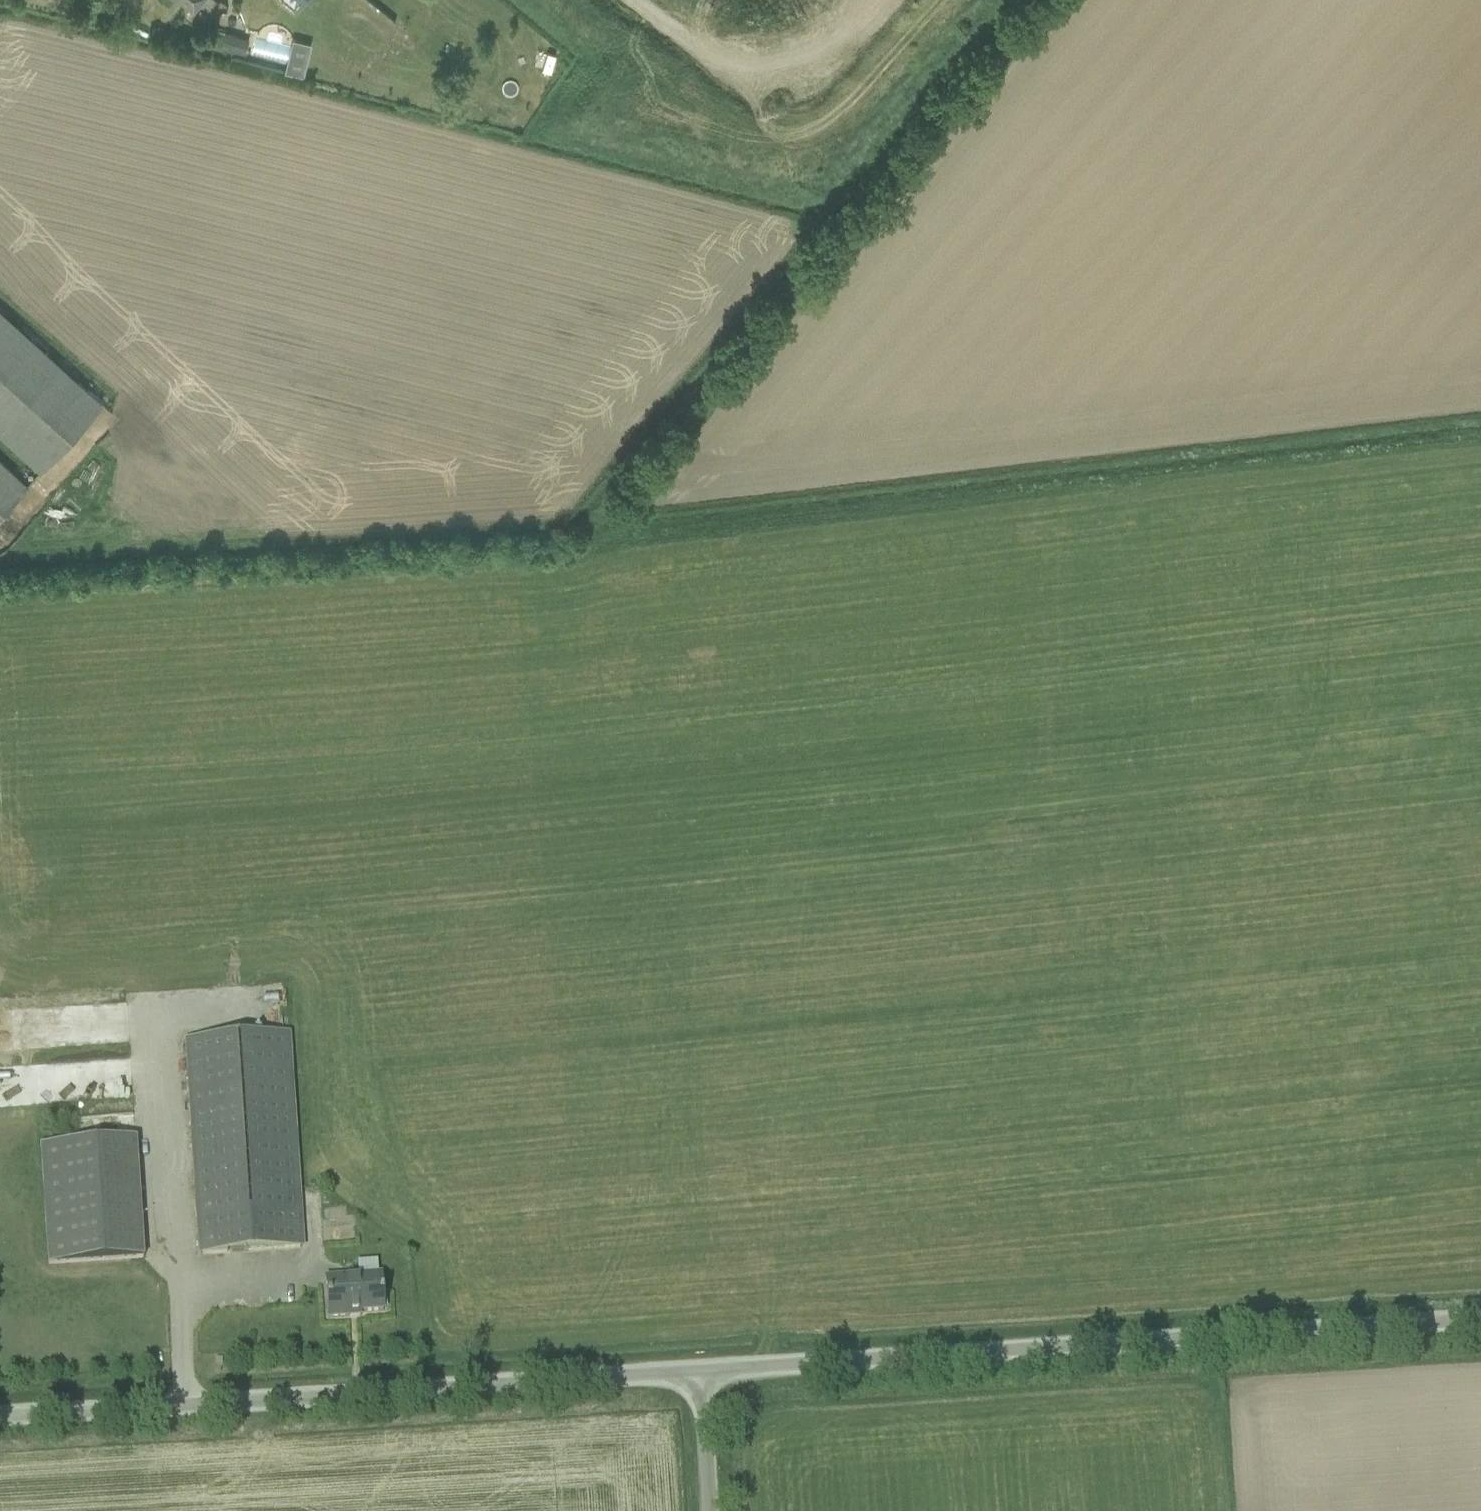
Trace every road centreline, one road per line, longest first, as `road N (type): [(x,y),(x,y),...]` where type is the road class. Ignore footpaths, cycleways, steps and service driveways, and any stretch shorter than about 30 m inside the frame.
road 1 (unclassified): [(697,1366),(1480,1317)]
road 2 (unclassified): [(697,1366),(0,1409)]
road 3 (unclassified): [(705,1510),(697,1366)]

